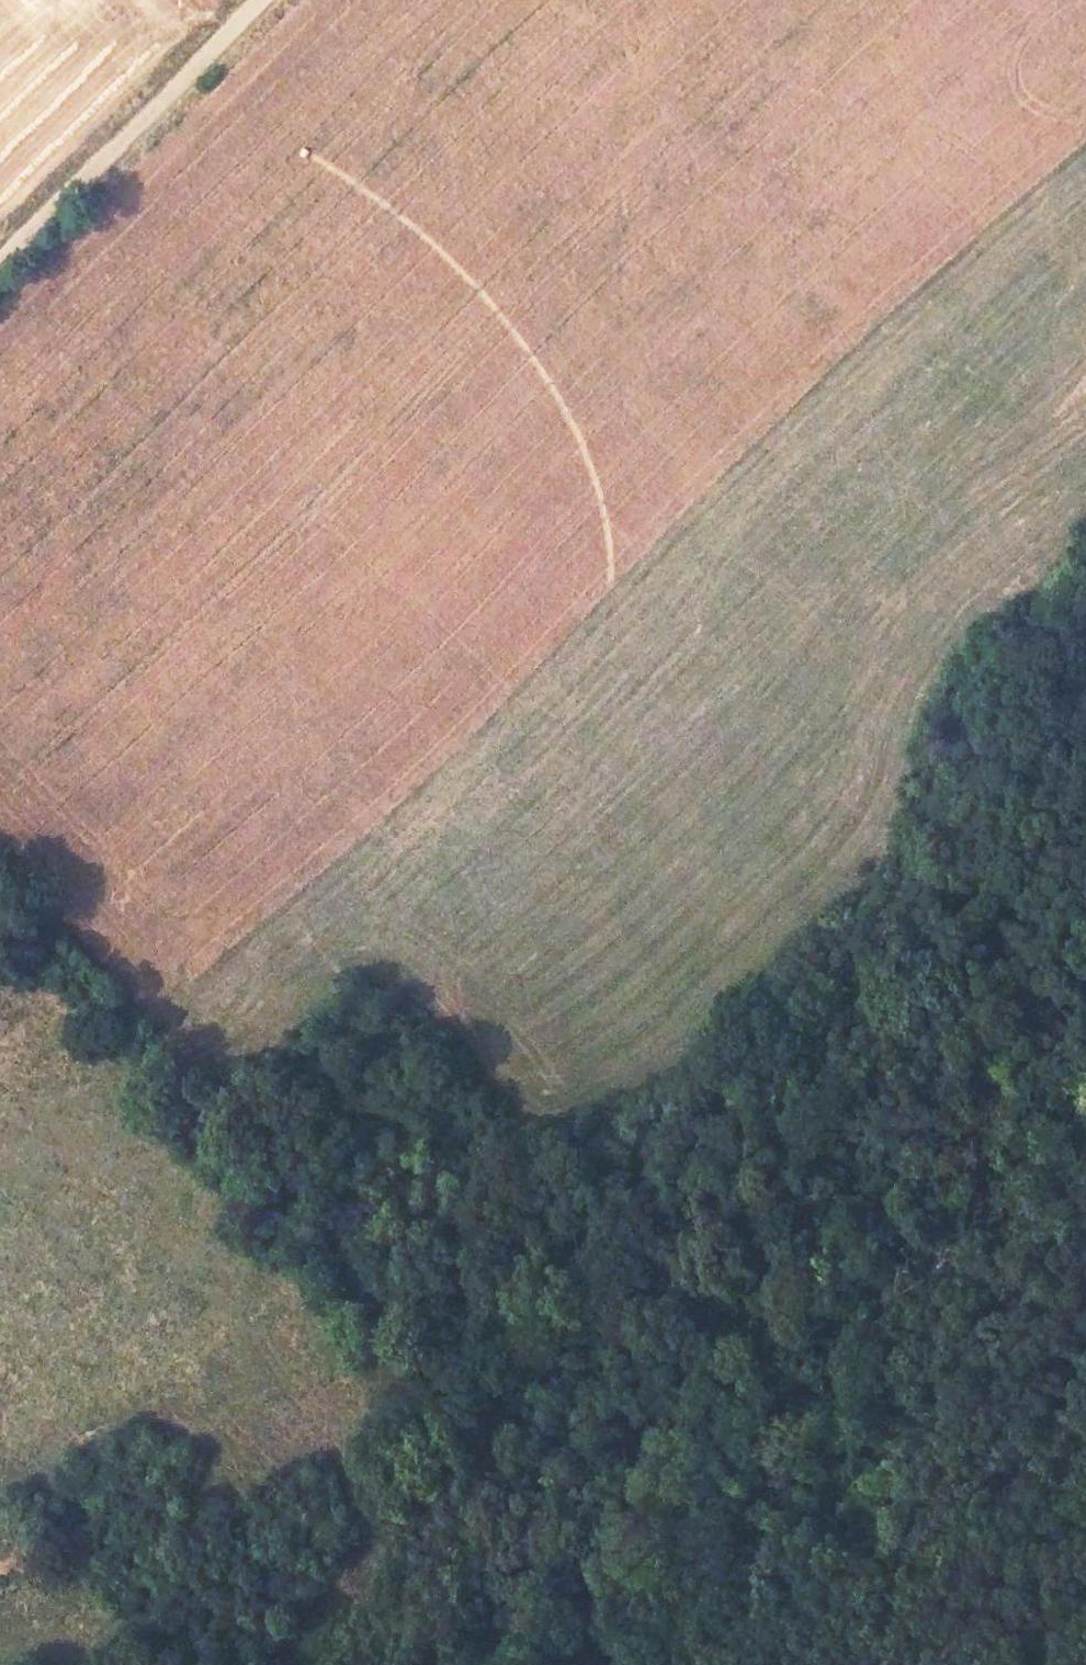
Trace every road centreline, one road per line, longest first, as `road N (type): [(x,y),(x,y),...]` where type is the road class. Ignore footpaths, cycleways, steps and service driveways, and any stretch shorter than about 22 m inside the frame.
road 1 (unclassified): [(263,0),(127,146),(0,266)]

